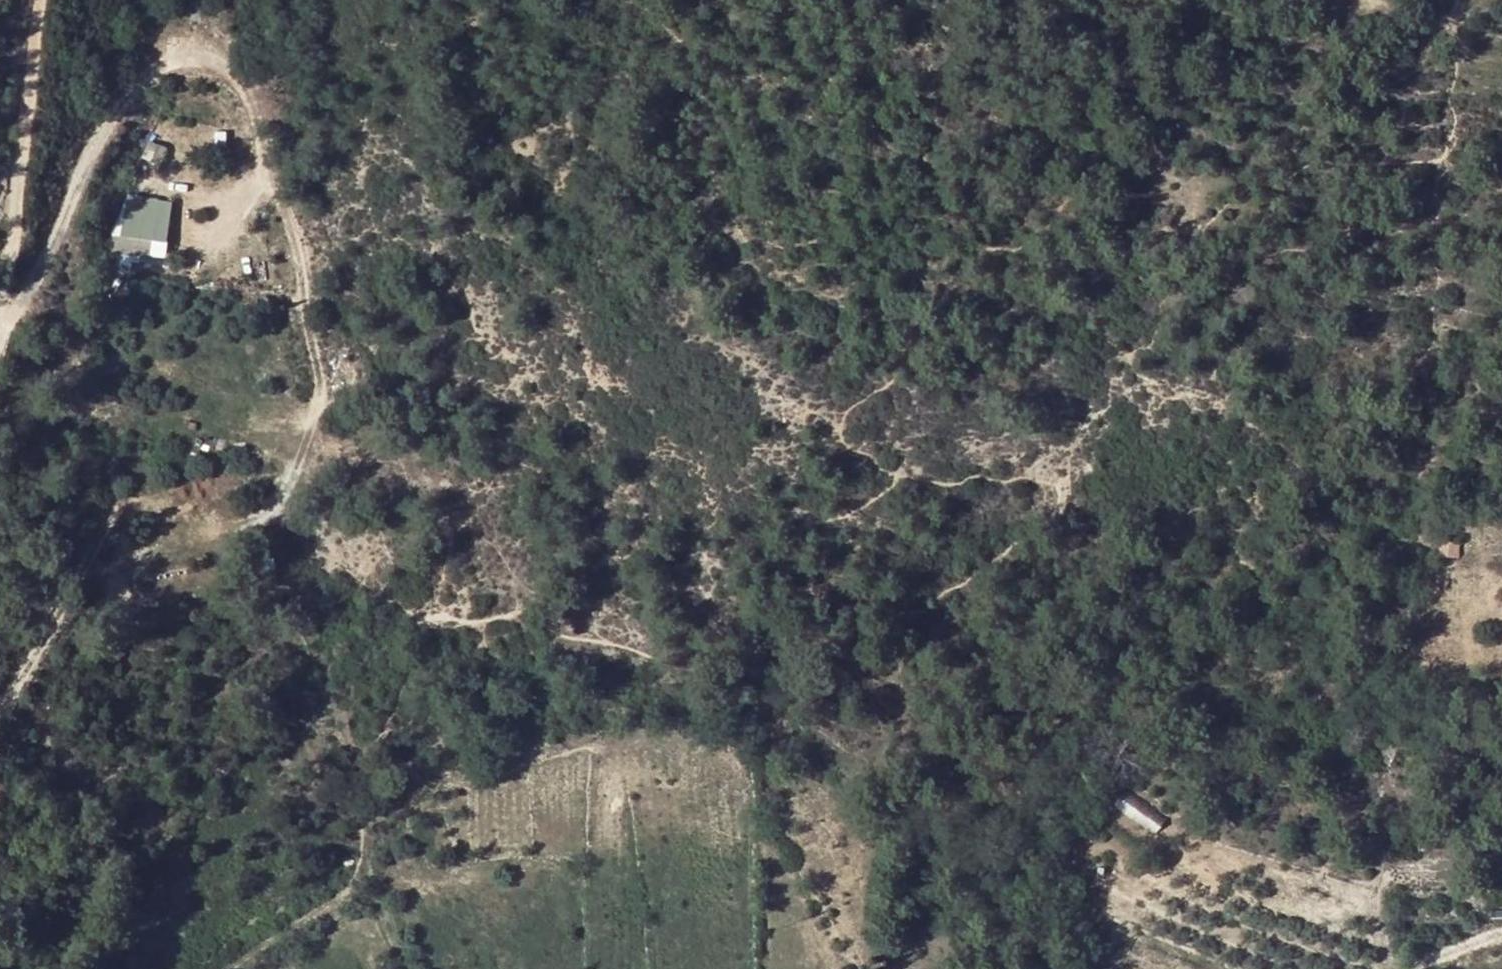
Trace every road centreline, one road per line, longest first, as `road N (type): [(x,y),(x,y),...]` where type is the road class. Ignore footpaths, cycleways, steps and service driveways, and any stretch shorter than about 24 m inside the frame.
road 1 (track): [(0,323),(41,264),(91,152),(125,101),(176,63),(206,62),(224,71),(238,91),(293,240),(321,388),(313,425),(259,524)]
road 2 (track): [(0,311),(40,0)]

